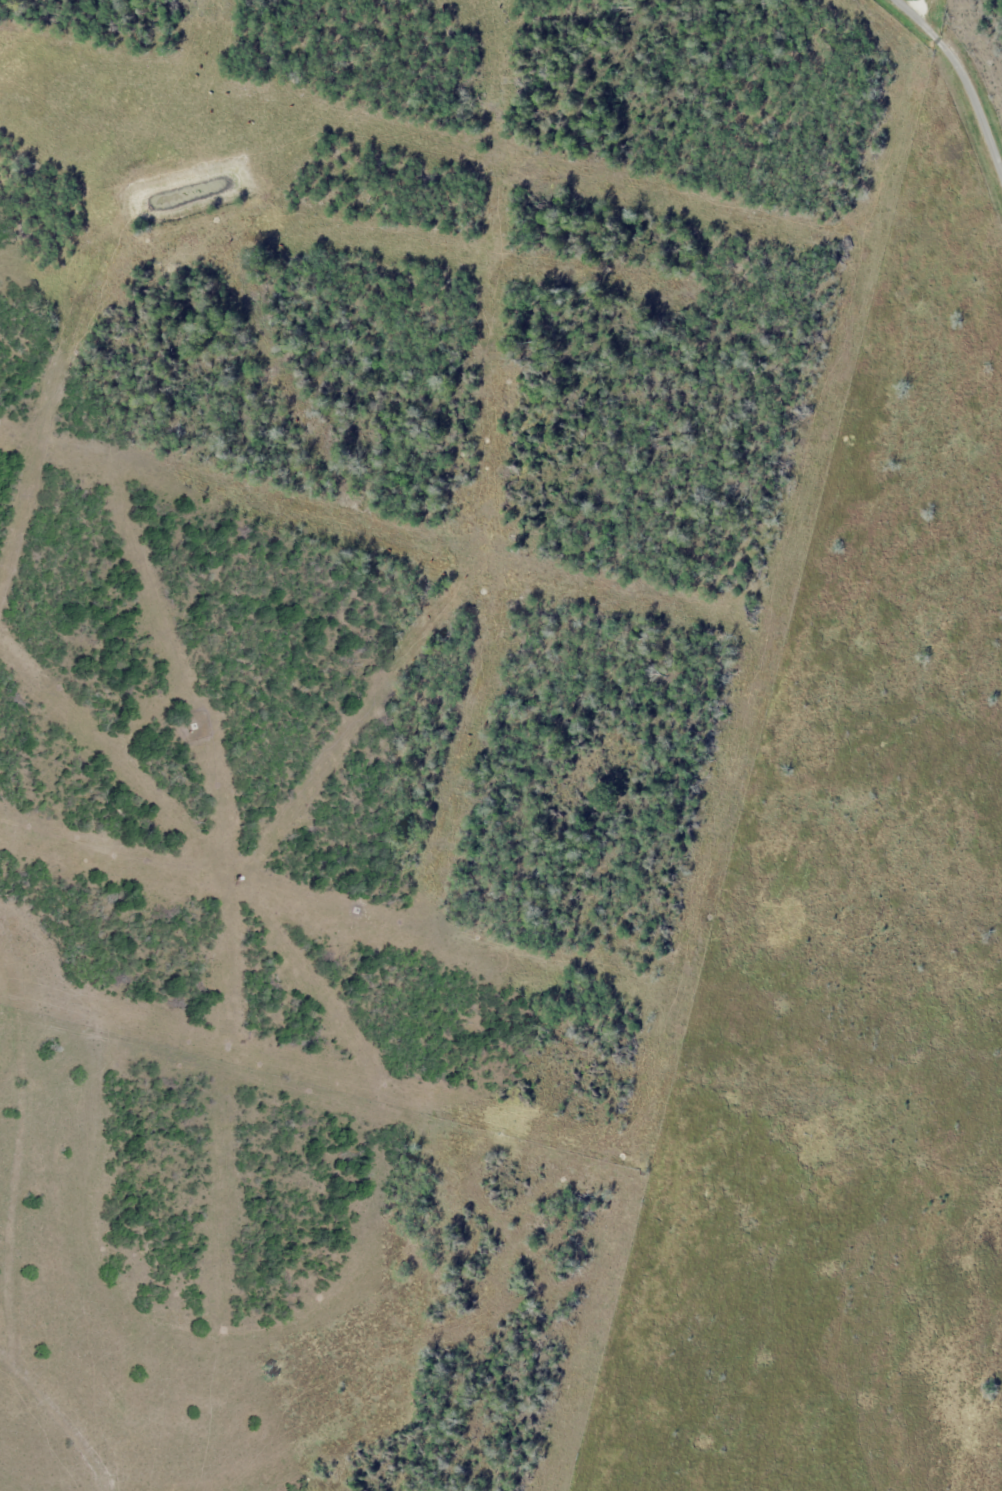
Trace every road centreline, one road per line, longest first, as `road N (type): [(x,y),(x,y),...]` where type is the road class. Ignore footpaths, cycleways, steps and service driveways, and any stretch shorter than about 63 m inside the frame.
road 1 (residential): [(1001,162),(965,71),(902,0)]

